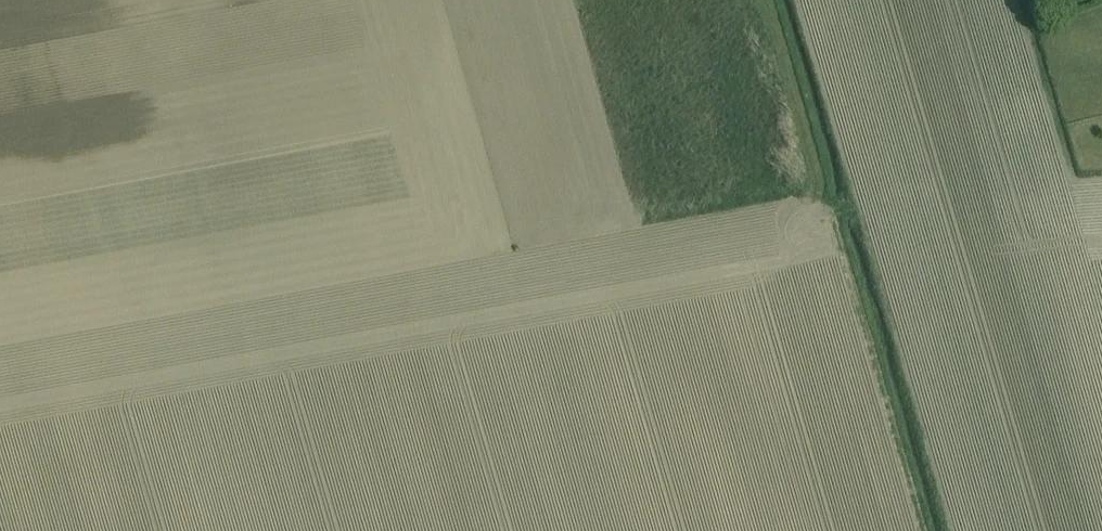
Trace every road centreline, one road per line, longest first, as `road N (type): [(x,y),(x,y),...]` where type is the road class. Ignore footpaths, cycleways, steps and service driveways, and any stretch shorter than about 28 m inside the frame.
road 1 (track): [(868,211),(831,214),(923,530)]

